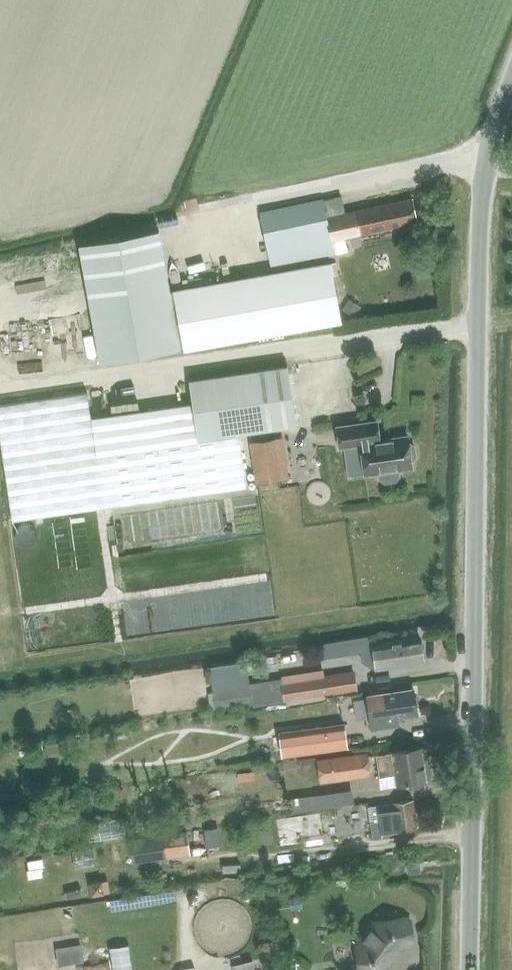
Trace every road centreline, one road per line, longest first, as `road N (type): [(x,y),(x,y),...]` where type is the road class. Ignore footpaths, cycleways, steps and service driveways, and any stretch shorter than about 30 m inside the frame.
road 1 (unclassified): [(468,969),(484,184),(511,80)]

